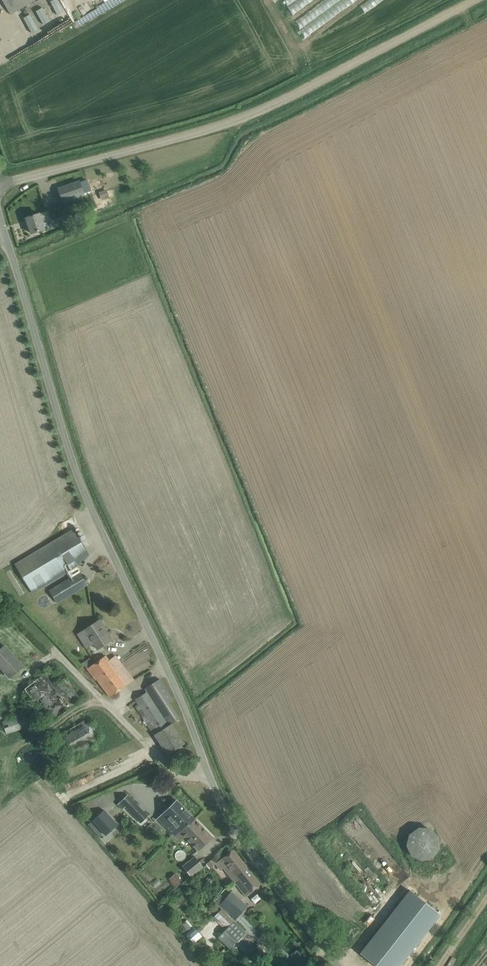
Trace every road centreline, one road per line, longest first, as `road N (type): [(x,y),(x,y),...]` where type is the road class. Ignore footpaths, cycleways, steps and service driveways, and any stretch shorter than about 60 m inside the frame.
road 1 (unclassified): [(210,776),(83,490),(1,224)]
road 2 (unclassified): [(0,185),(215,129),(482,0)]
road 3 (unclassified): [(341,965),(242,840),(210,776)]
road 4 (unclassified): [(210,776),(180,777),(53,648)]

